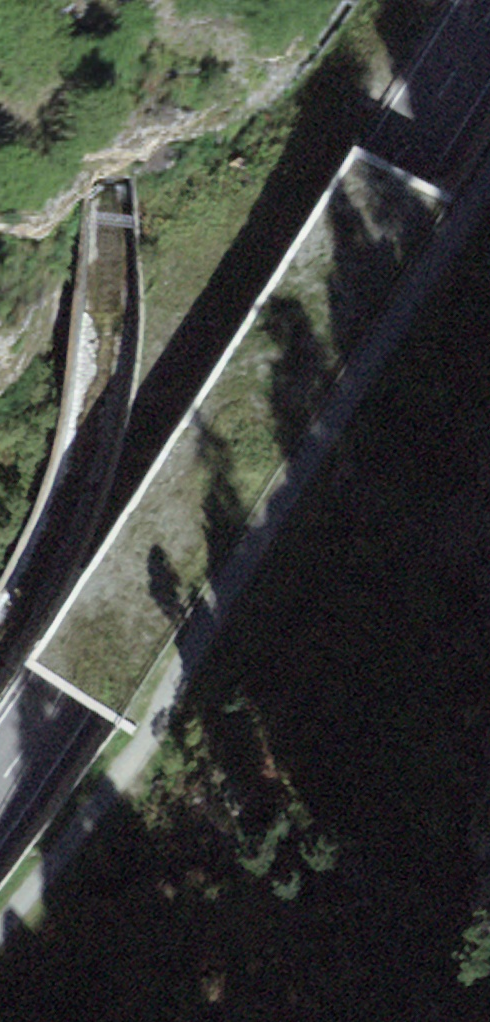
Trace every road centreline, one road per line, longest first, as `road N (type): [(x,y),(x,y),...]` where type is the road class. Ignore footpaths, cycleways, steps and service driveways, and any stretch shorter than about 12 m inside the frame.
road 1 (primary): [(489,32),(0,787)]
road 2 (track): [(0,930),(109,783),(489,181)]

